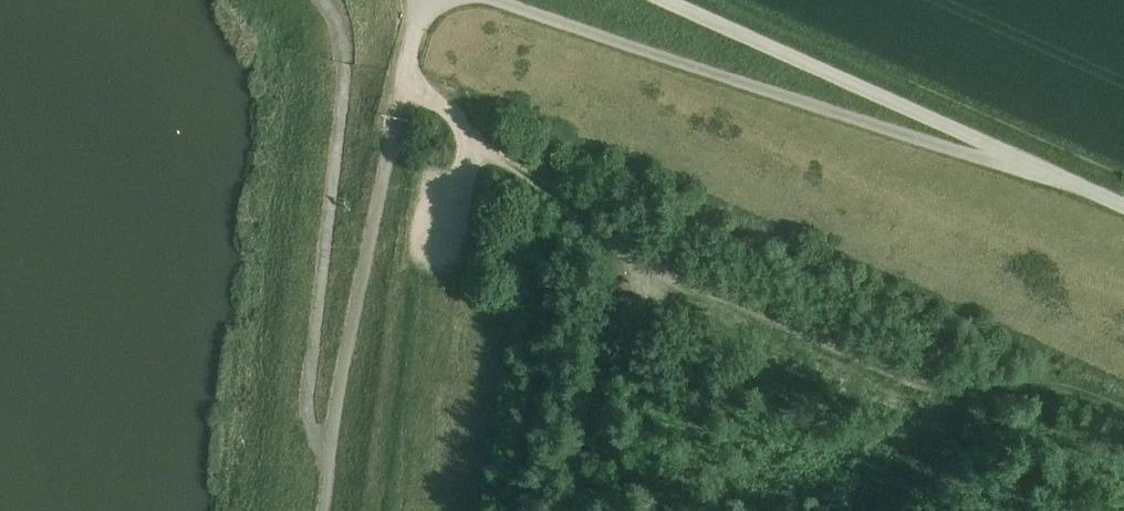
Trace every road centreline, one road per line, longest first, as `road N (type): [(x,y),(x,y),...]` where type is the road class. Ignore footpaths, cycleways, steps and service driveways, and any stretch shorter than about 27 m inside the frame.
road 1 (unclassified): [(1038,167),(952,149),(498,0)]
road 2 (track): [(615,242),(948,390),(1054,387),(1123,412)]
road 3 (unclassified): [(325,510),(333,425),(405,83)]
road 4 (unclassified): [(1038,167),(663,0)]
road 5 (track): [(615,242),(587,510)]
road 6 (unclassified): [(405,83),(615,242)]

